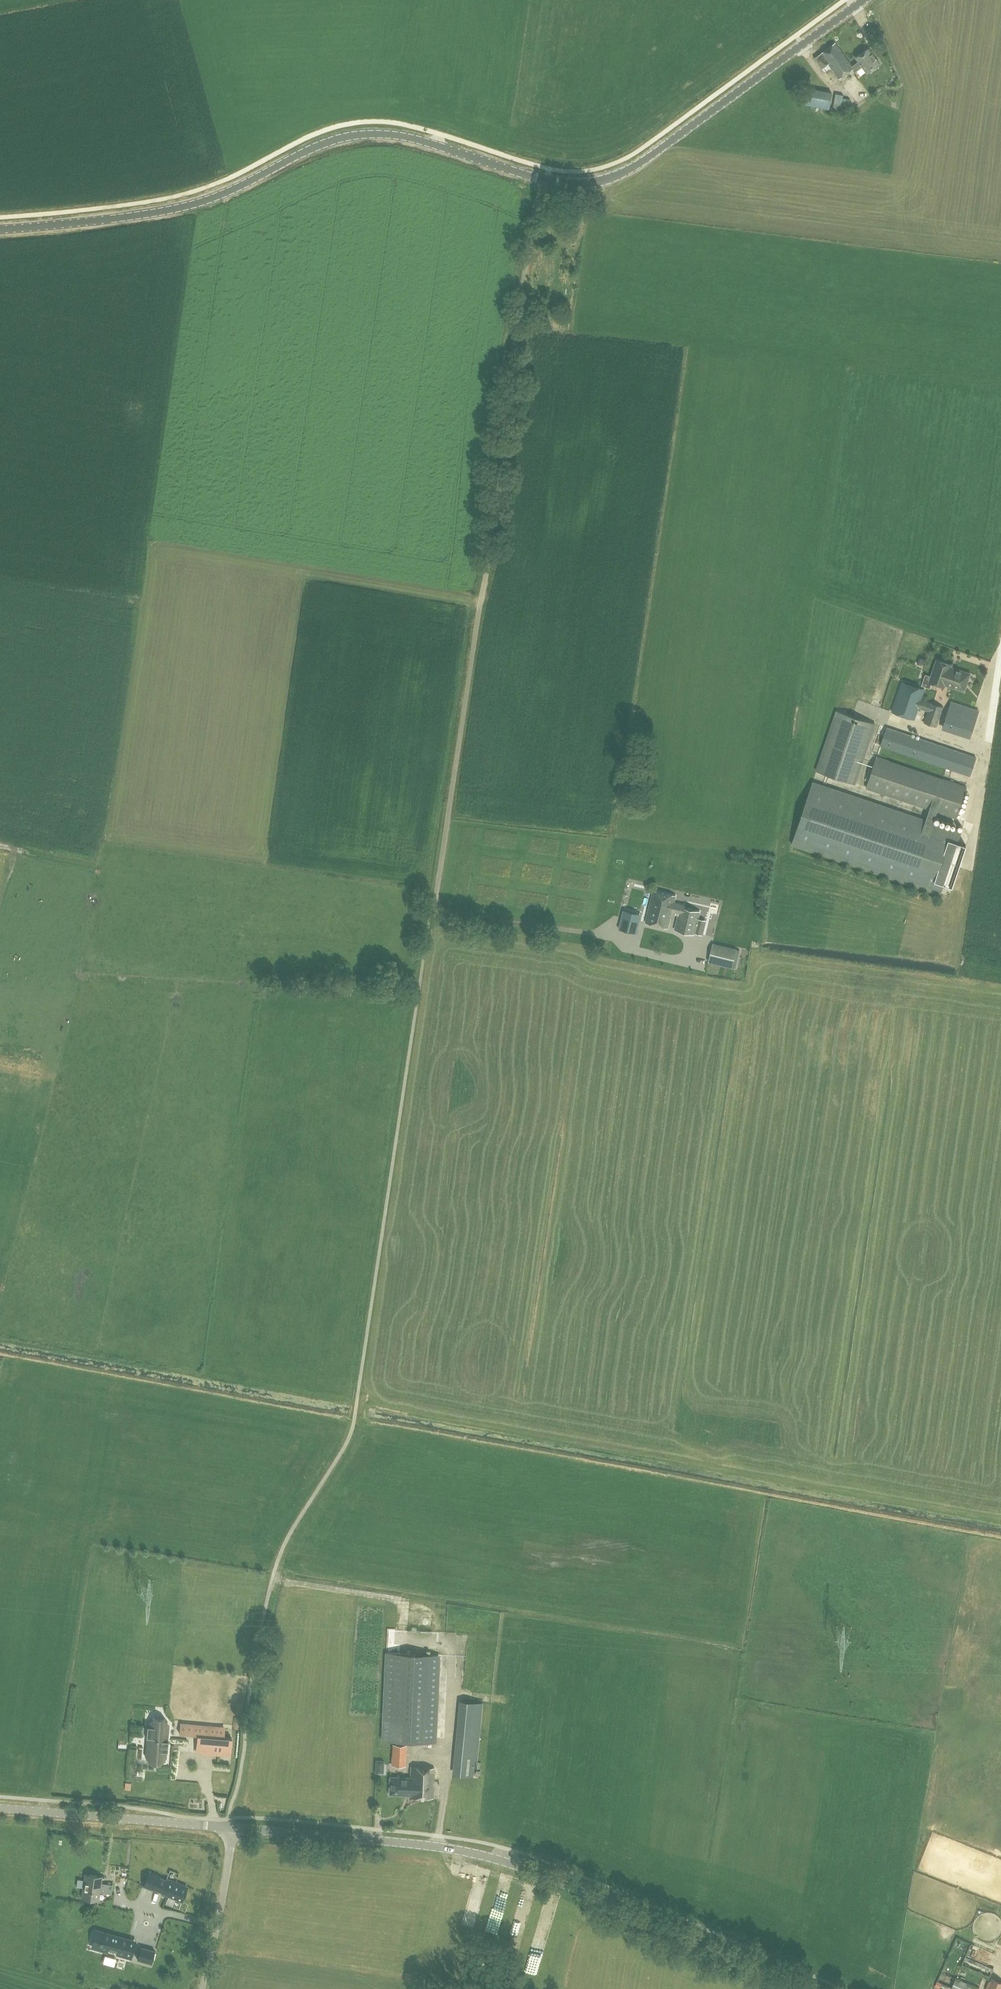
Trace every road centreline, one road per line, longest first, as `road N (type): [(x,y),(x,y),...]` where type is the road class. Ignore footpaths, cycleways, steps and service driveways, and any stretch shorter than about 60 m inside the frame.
road 1 (unclassified): [(435,913),(543,177)]
road 2 (unclassified): [(807,1988),(627,1909),(469,1853),(232,1830)]
road 3 (tertiary): [(0,229),(191,205),(325,143),(372,133),(415,138),(543,177)]
road 4 (tertiary): [(543,177),(585,183),(627,169),(863,0)]
road 5 (unclassified): [(232,1830),(0,1810)]
road 6 (unclassified): [(202,1988),(232,1830)]

